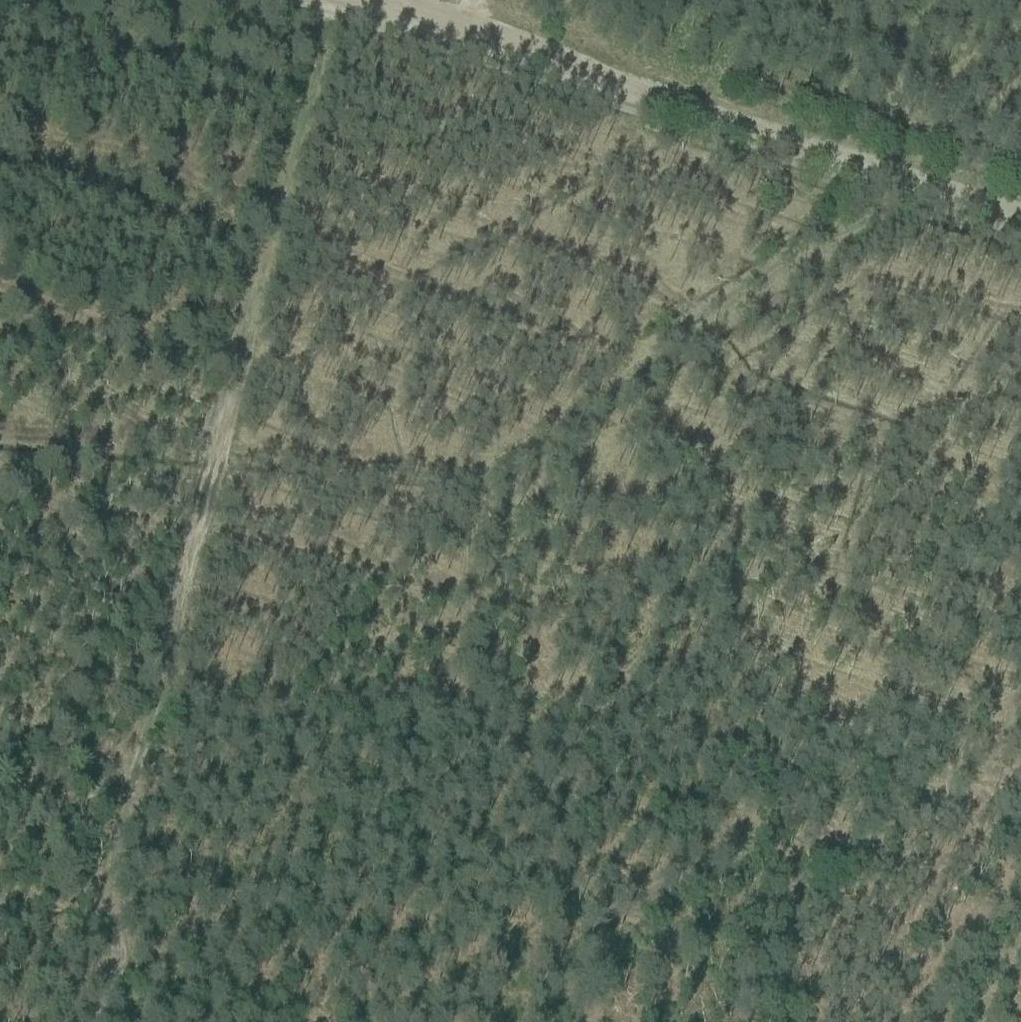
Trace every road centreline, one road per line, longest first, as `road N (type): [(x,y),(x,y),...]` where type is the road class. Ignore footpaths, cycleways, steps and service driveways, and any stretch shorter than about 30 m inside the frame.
road 1 (track): [(336,0),(102,888),(111,972),(96,1021)]
road 2 (track): [(718,826),(470,748),(459,690),(483,473),(902,190)]
road 3 (track): [(395,0),(1020,208)]
road 4 (track): [(414,1021),(718,826),(789,857),(824,910),(922,1002)]

